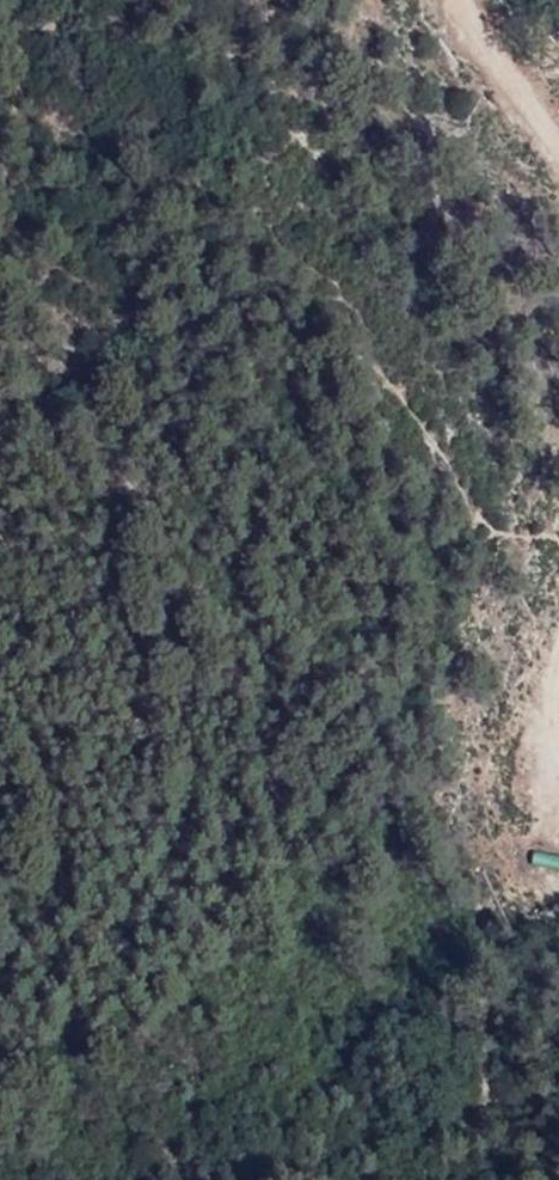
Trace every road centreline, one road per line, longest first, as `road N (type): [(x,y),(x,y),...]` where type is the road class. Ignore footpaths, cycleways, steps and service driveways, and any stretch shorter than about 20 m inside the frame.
road 1 (track): [(558,148),(458,0)]

